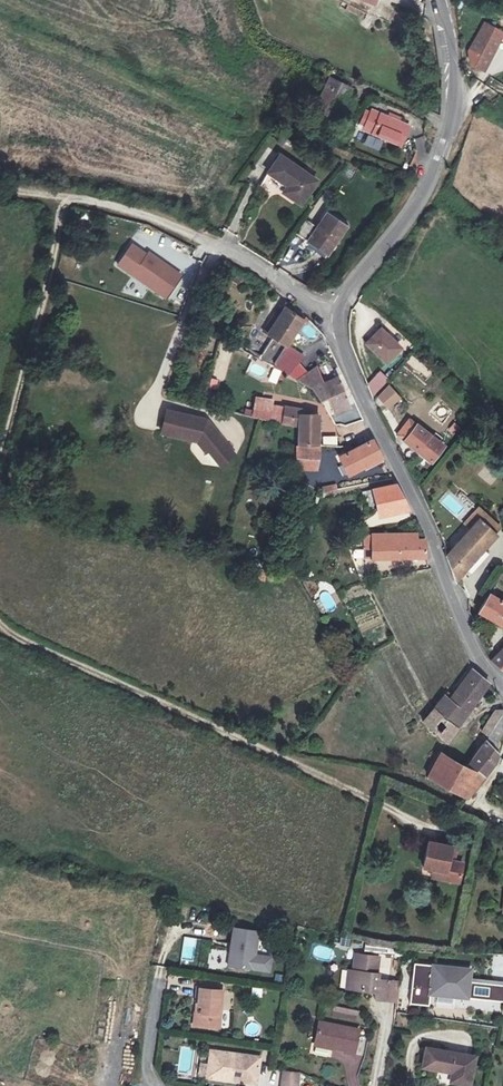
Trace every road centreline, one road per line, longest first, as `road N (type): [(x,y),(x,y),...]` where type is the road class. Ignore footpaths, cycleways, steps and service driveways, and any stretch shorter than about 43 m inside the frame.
road 1 (residential): [(502,683),(478,661),(429,527),(326,313)]
road 2 (residential): [(326,313),(402,222),(449,129),(456,91),(441,0)]
road 3 (unclassified): [(326,313),(226,249),(149,218),(66,197)]

